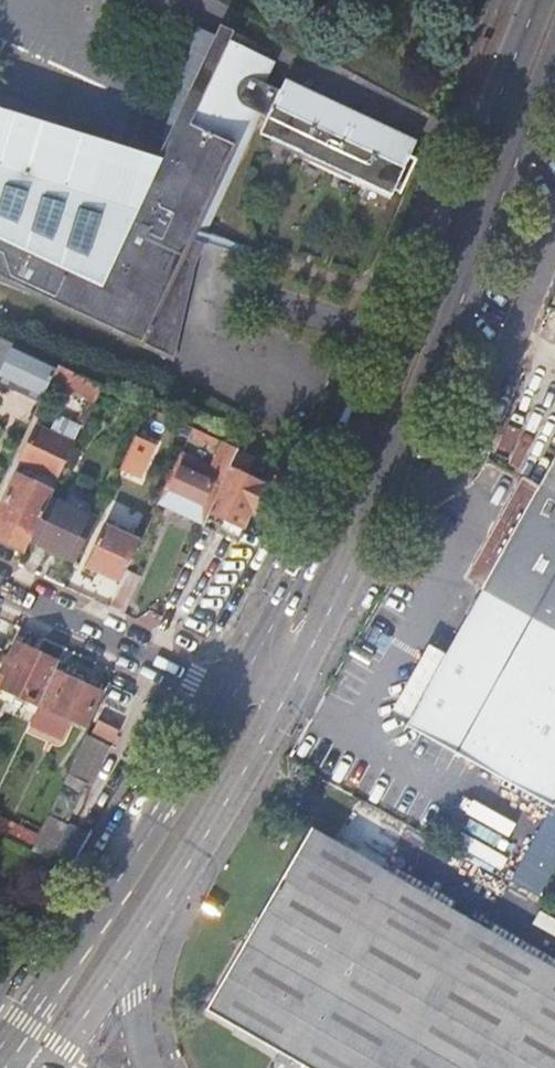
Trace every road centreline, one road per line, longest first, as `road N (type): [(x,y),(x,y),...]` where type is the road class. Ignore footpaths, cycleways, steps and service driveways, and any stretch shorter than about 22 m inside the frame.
road 1 (secondary): [(537,0),(313,546),(234,698)]
road 2 (secondary): [(272,721),(347,571),(554,57)]
road 3 (secondary): [(234,698),(16,1041)]
road 4 (secondary): [(129,946),(272,721)]
road 5 (residential): [(0,593),(234,698)]
road 6 (secondary): [(49,1062),(129,946)]
road 7 (residential): [(147,1067),(129,946)]

